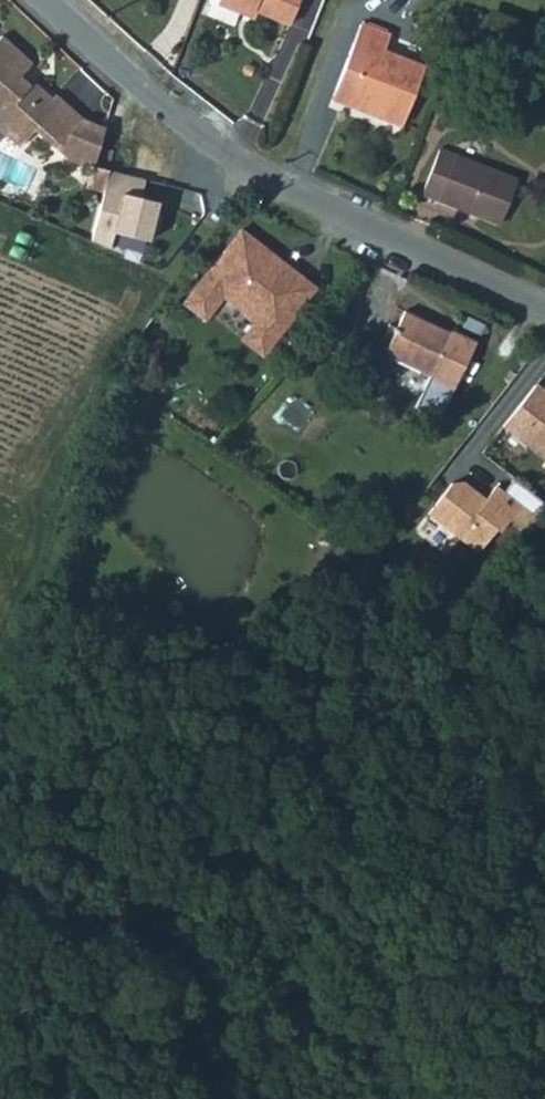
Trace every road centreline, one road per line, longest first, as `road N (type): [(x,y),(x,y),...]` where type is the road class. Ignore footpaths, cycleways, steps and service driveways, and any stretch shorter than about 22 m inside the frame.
road 1 (unclassified): [(49,0),(203,130),(382,236),(544,317)]

